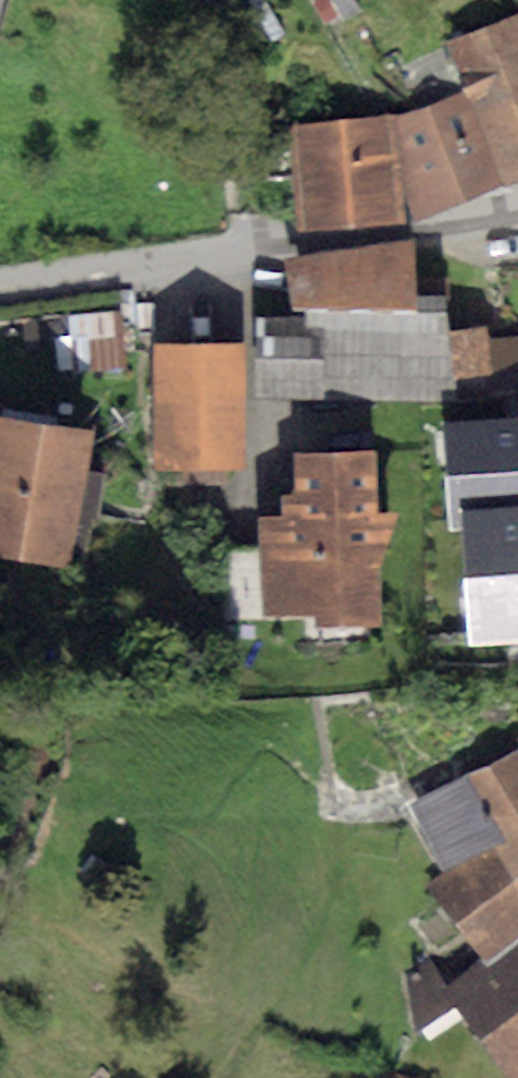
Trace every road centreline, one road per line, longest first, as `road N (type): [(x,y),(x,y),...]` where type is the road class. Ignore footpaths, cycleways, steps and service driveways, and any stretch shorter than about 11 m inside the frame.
road 1 (residential): [(517,211),(0,282)]

